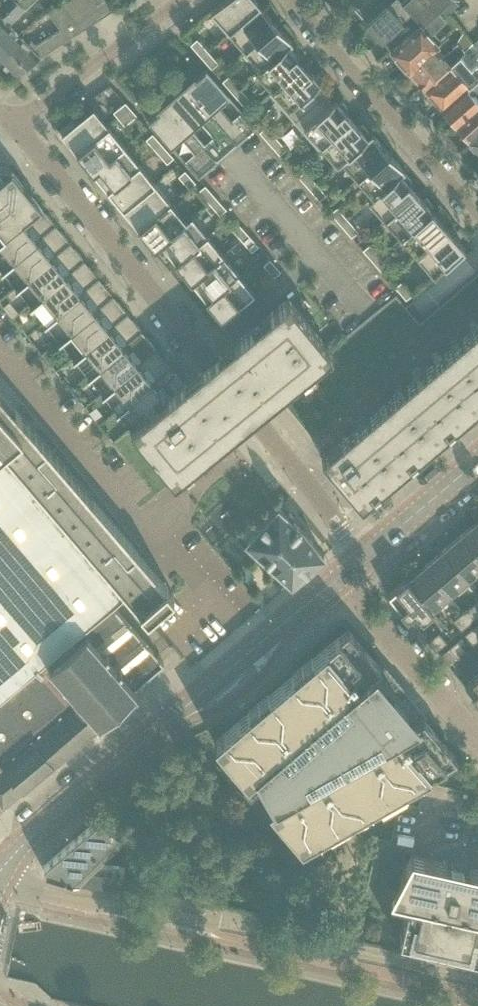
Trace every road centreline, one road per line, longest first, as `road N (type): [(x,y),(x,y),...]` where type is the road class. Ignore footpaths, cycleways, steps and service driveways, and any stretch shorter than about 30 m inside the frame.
road 1 (tertiary): [(0,868),(340,579)]
road 2 (residential): [(14,126),(262,437)]
road 3 (residential): [(477,217),(287,0)]
road 4 (unclassified): [(195,921),(477,979)]
road 5 (residential): [(136,533),(0,367)]
road 6 (residential): [(477,744),(340,579)]
road 7 (residential): [(14,126),(183,0)]
road 8 (residential): [(0,886),(195,921)]
road 9 (residential): [(262,437),(136,533)]
road 10 (residential): [(262,437),(364,558)]
road 11 (tertiary): [(364,558),(477,462)]
road 12 (residential): [(136,533),(227,635)]

